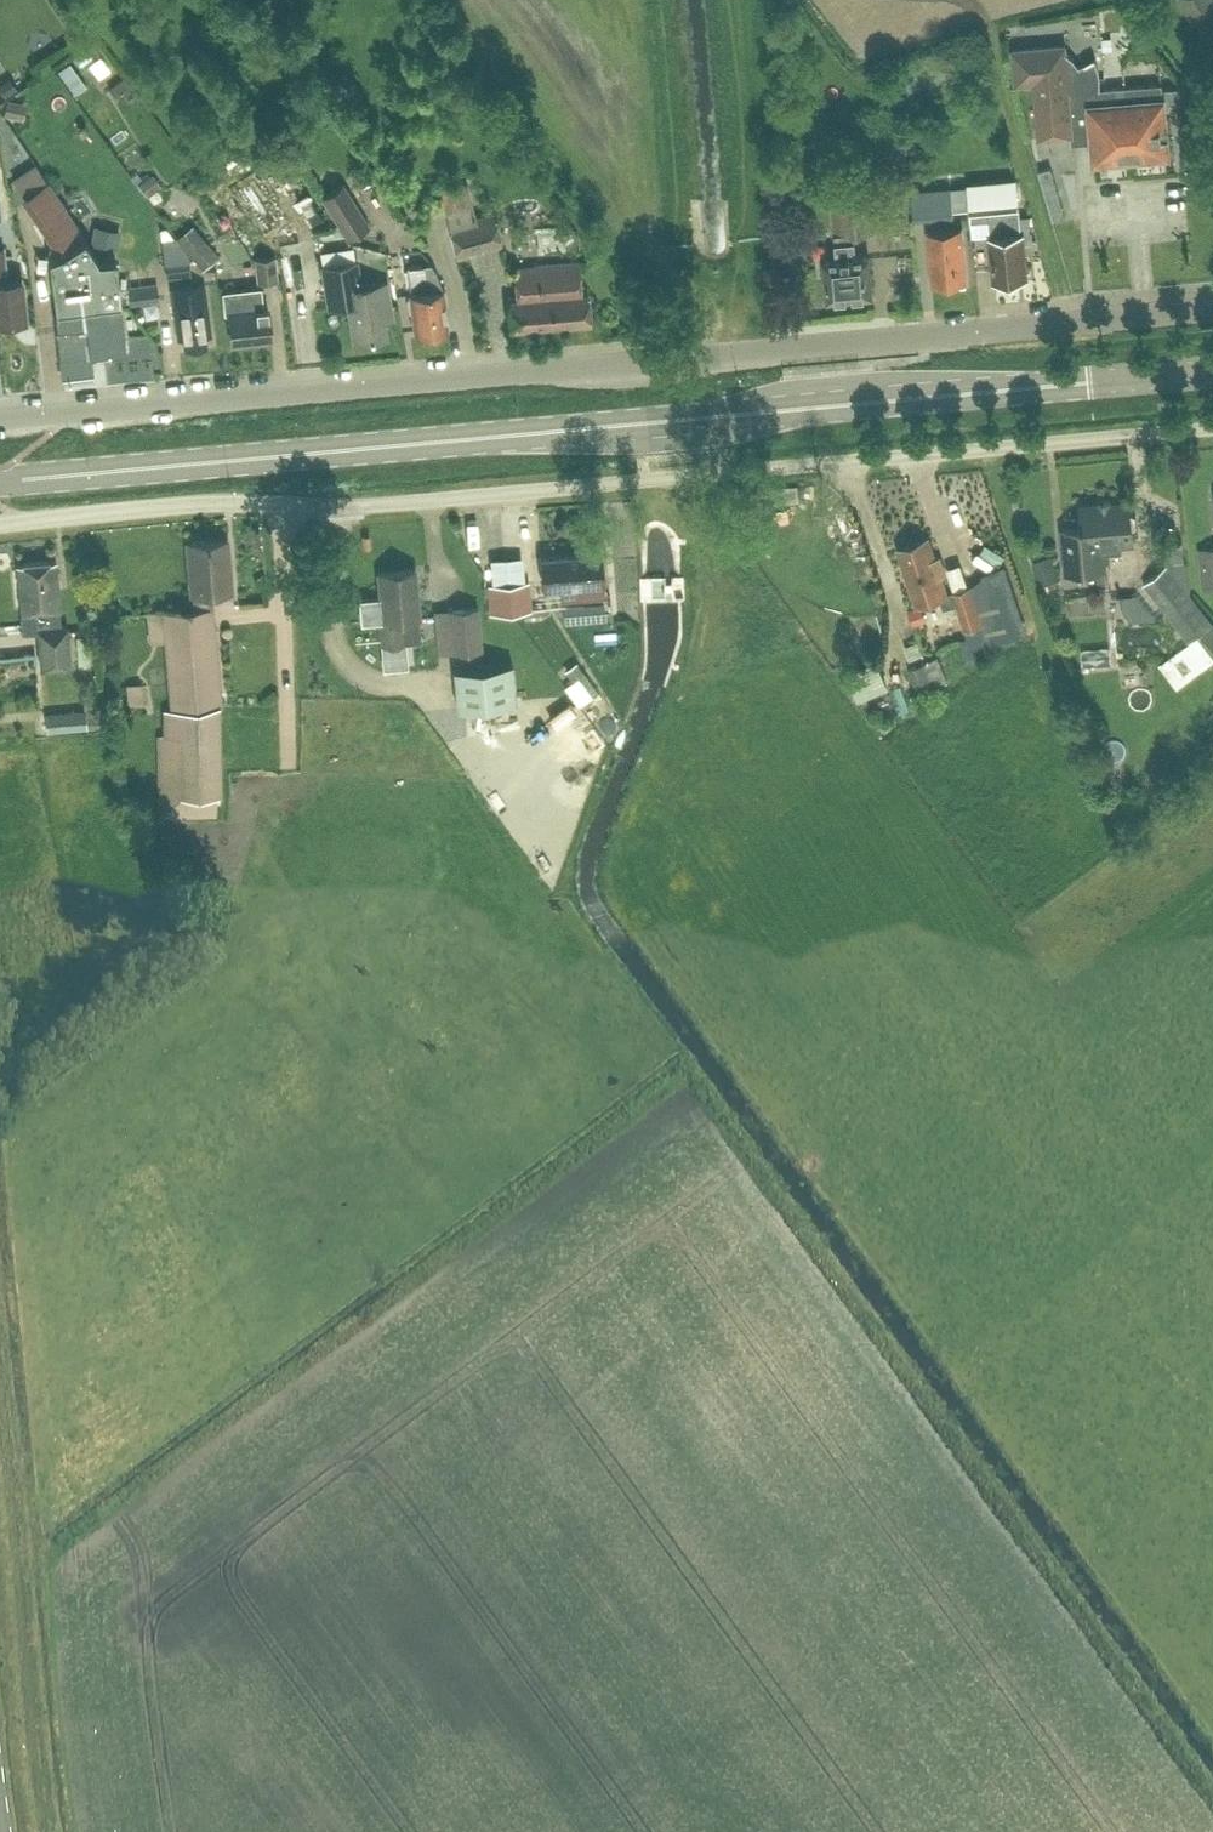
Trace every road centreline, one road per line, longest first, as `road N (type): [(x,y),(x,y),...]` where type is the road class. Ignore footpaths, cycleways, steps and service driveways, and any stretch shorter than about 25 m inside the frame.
road 1 (secondary): [(0,481),(1212,371)]
road 2 (unclassified): [(0,417),(1212,310)]
road 3 (unclassified): [(0,523),(197,503),(358,504),(1212,428)]
road 4 (track): [(1076,322),(990,34)]

